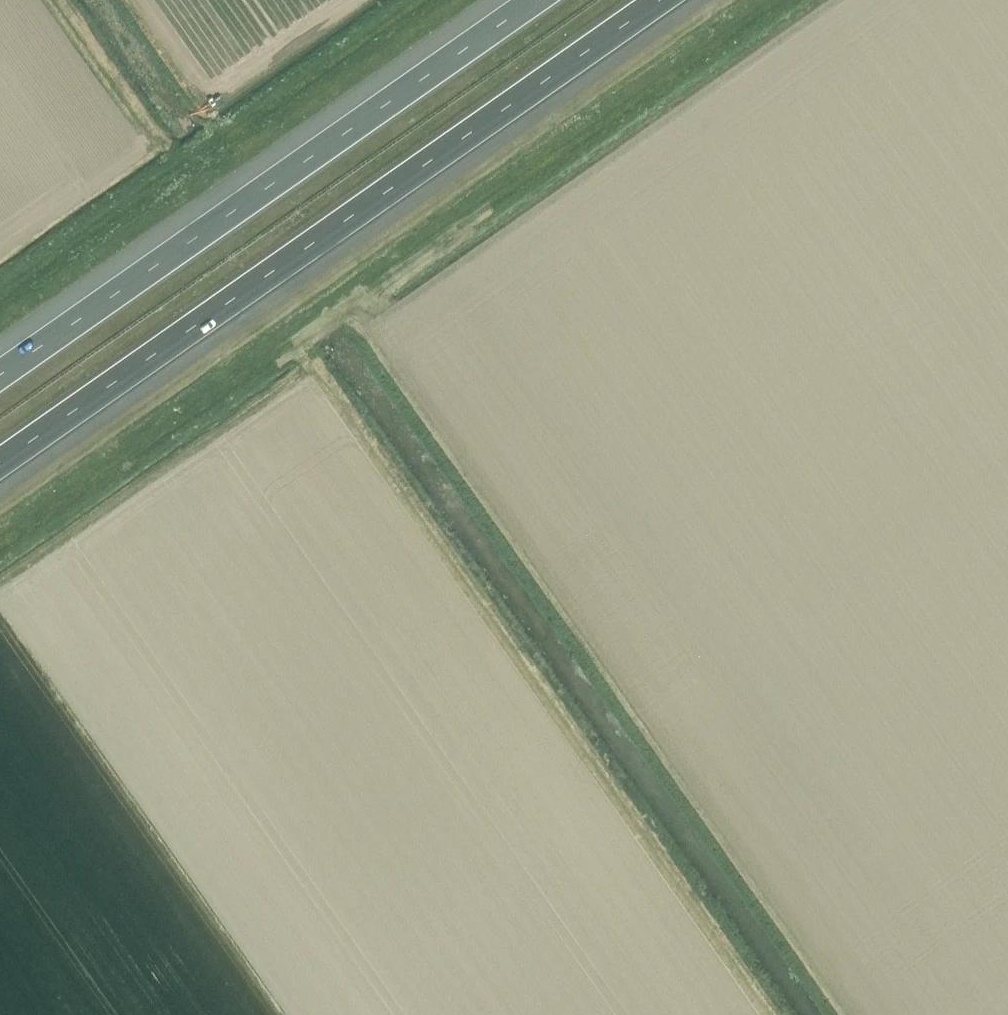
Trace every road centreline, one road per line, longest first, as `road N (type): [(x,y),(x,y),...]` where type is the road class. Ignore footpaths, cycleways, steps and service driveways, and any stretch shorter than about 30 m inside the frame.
road 1 (motorway): [(0,463),(661,0)]
road 2 (motorway): [(537,0),(0,377)]

